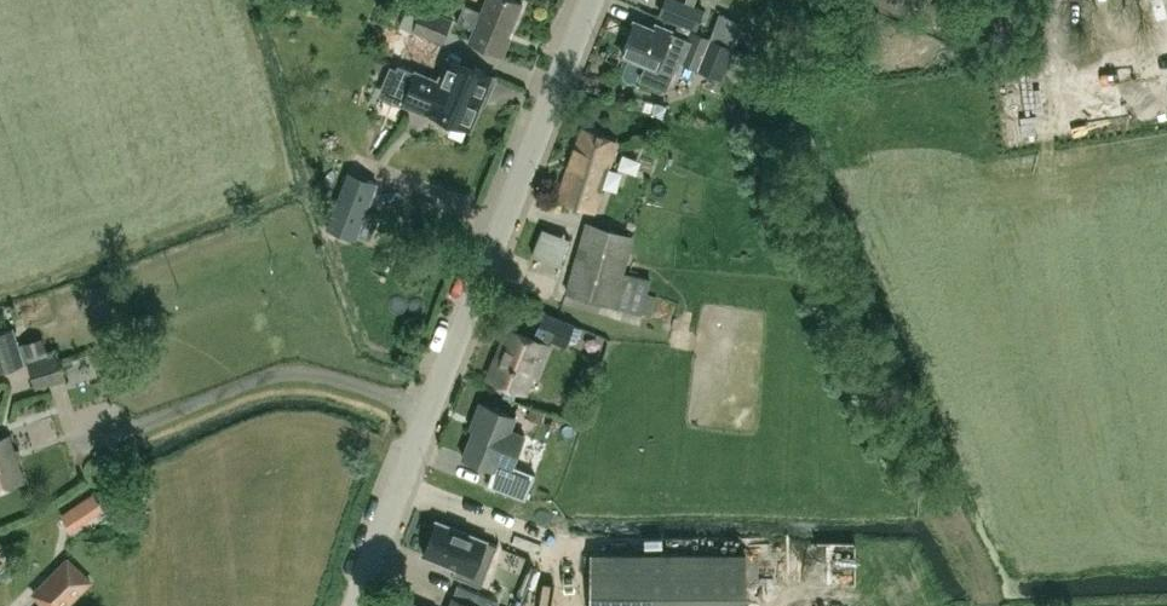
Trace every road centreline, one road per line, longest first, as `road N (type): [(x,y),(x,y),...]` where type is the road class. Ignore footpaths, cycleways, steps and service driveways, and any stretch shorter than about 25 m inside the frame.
road 1 (residential): [(354,605),(590,0)]

